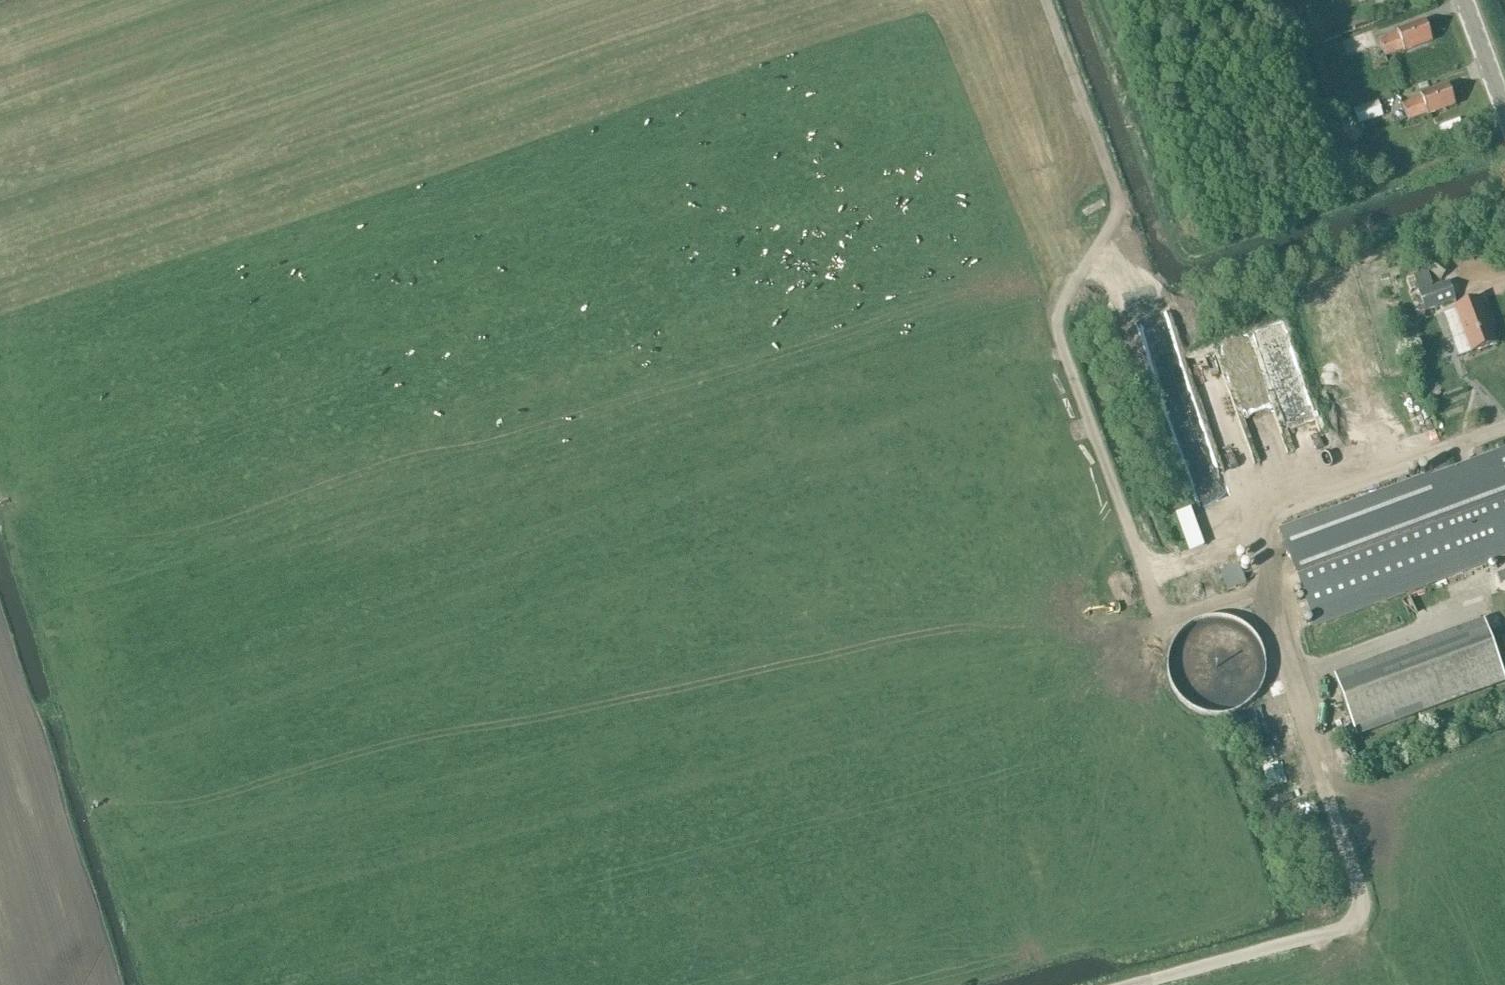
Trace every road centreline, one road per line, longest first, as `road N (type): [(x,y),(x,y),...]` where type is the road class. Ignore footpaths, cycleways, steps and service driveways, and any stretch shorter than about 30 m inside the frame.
road 1 (unclassified): [(1461,0),(1504,120)]

